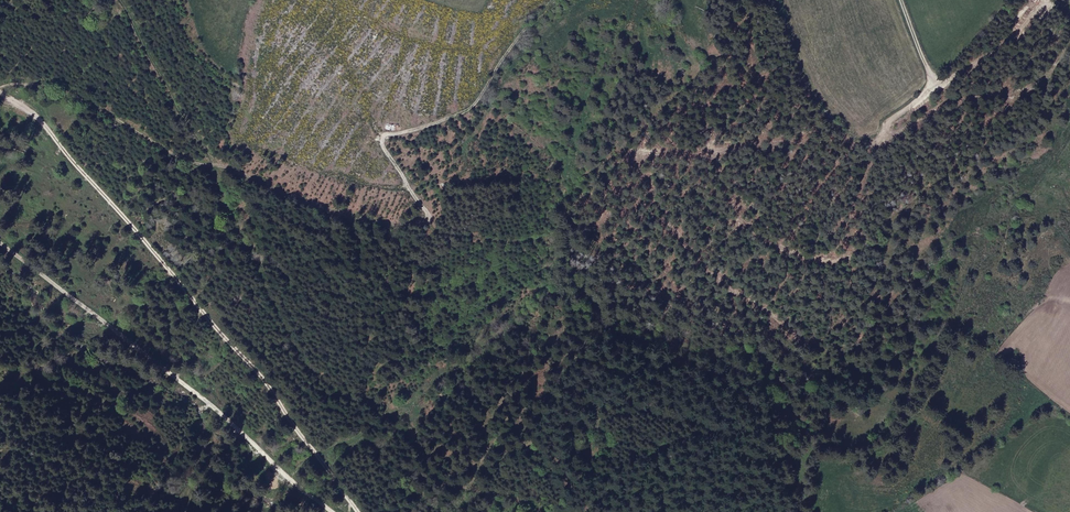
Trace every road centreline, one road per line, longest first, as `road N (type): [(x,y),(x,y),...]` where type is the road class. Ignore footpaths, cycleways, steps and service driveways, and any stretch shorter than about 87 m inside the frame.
road 1 (track): [(547,0),(472,109),(381,134),(382,148),(429,226),(311,204),(189,161),(53,88),(0,88)]
road 2 (track): [(319,455),(384,426),(390,410),(334,392),(316,373),(121,0)]
road 3 (track): [(359,511),(273,390),(57,139),(0,97)]
road 4 (track): [(0,246),(185,384),(336,511)]
road 5 (track): [(1057,0),(994,55),(936,84),(902,0)]

